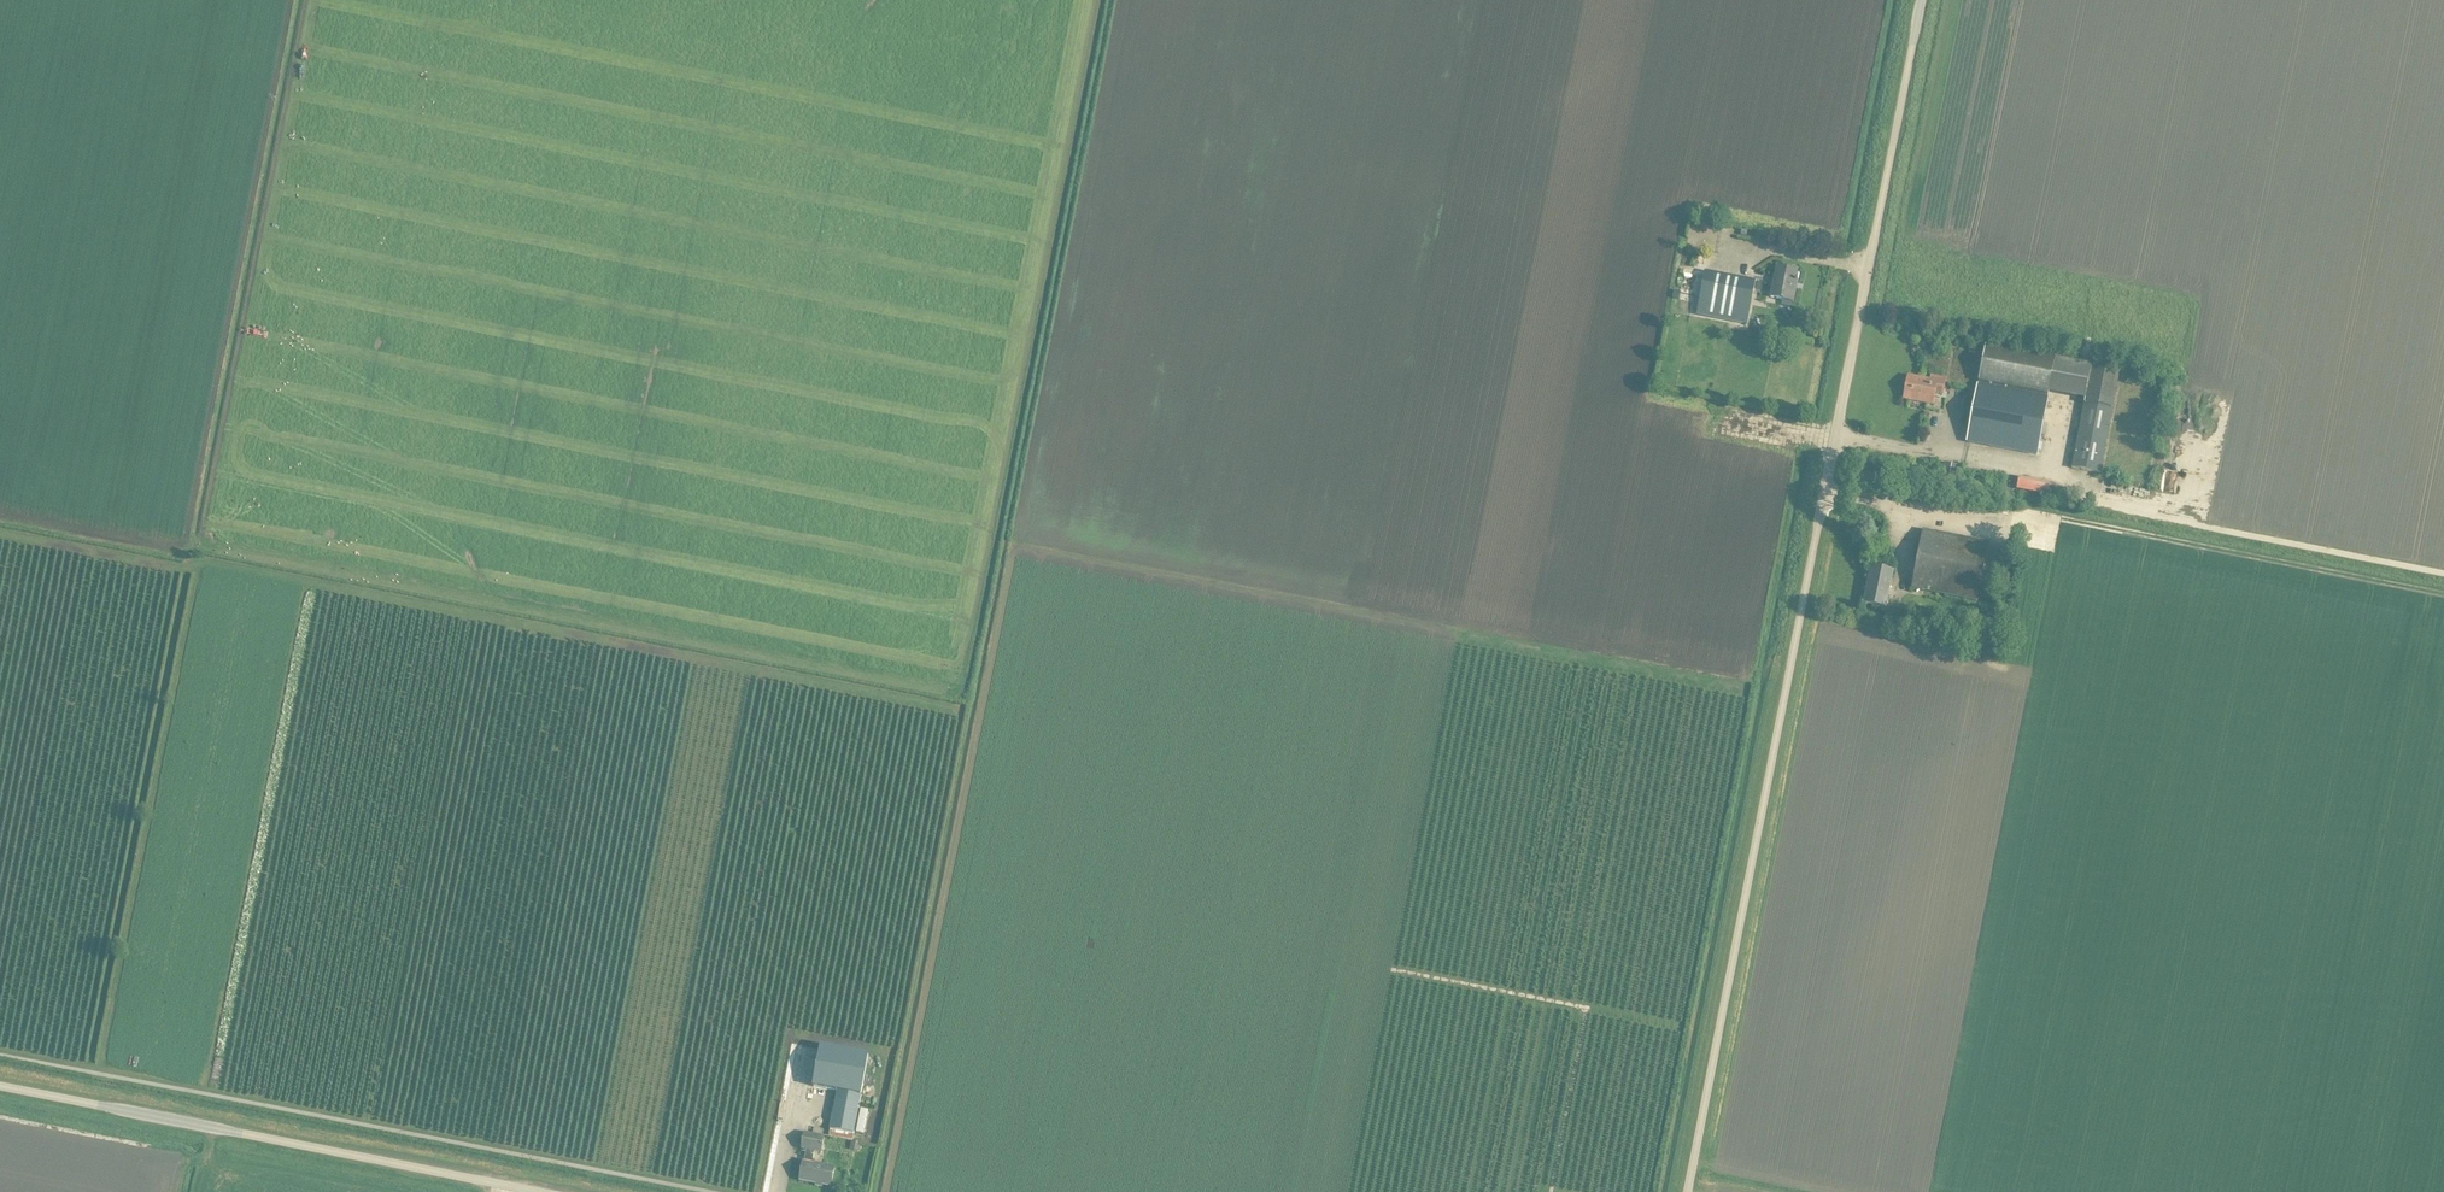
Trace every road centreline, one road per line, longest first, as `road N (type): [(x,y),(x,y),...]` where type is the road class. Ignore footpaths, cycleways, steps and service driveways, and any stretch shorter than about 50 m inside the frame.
road 1 (unclassified): [(1688,1191),(1920,0)]
road 2 (unclassified): [(544,1191),(0,1085)]

